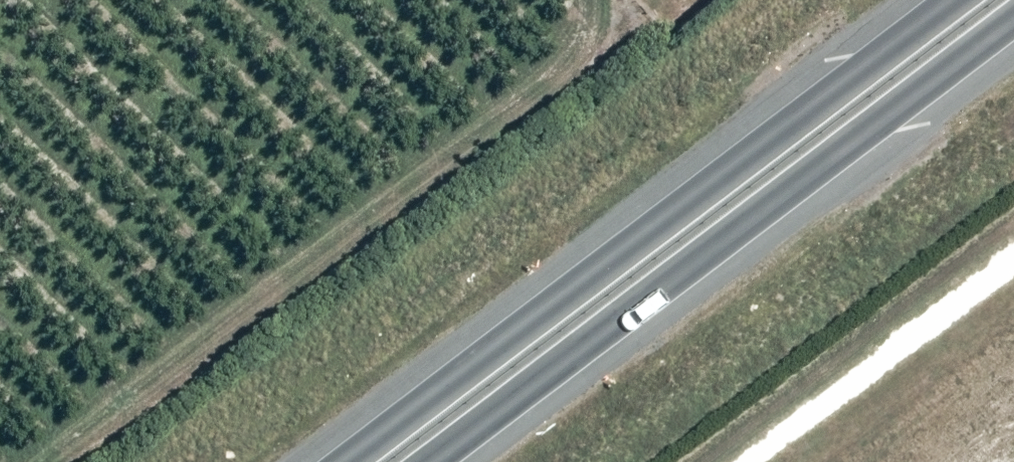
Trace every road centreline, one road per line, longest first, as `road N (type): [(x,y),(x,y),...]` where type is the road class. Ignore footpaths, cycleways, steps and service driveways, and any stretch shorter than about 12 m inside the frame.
road 1 (trunk): [(347,461),(955,0)]
road 2 (trunk): [(1013,19),(430,461)]

